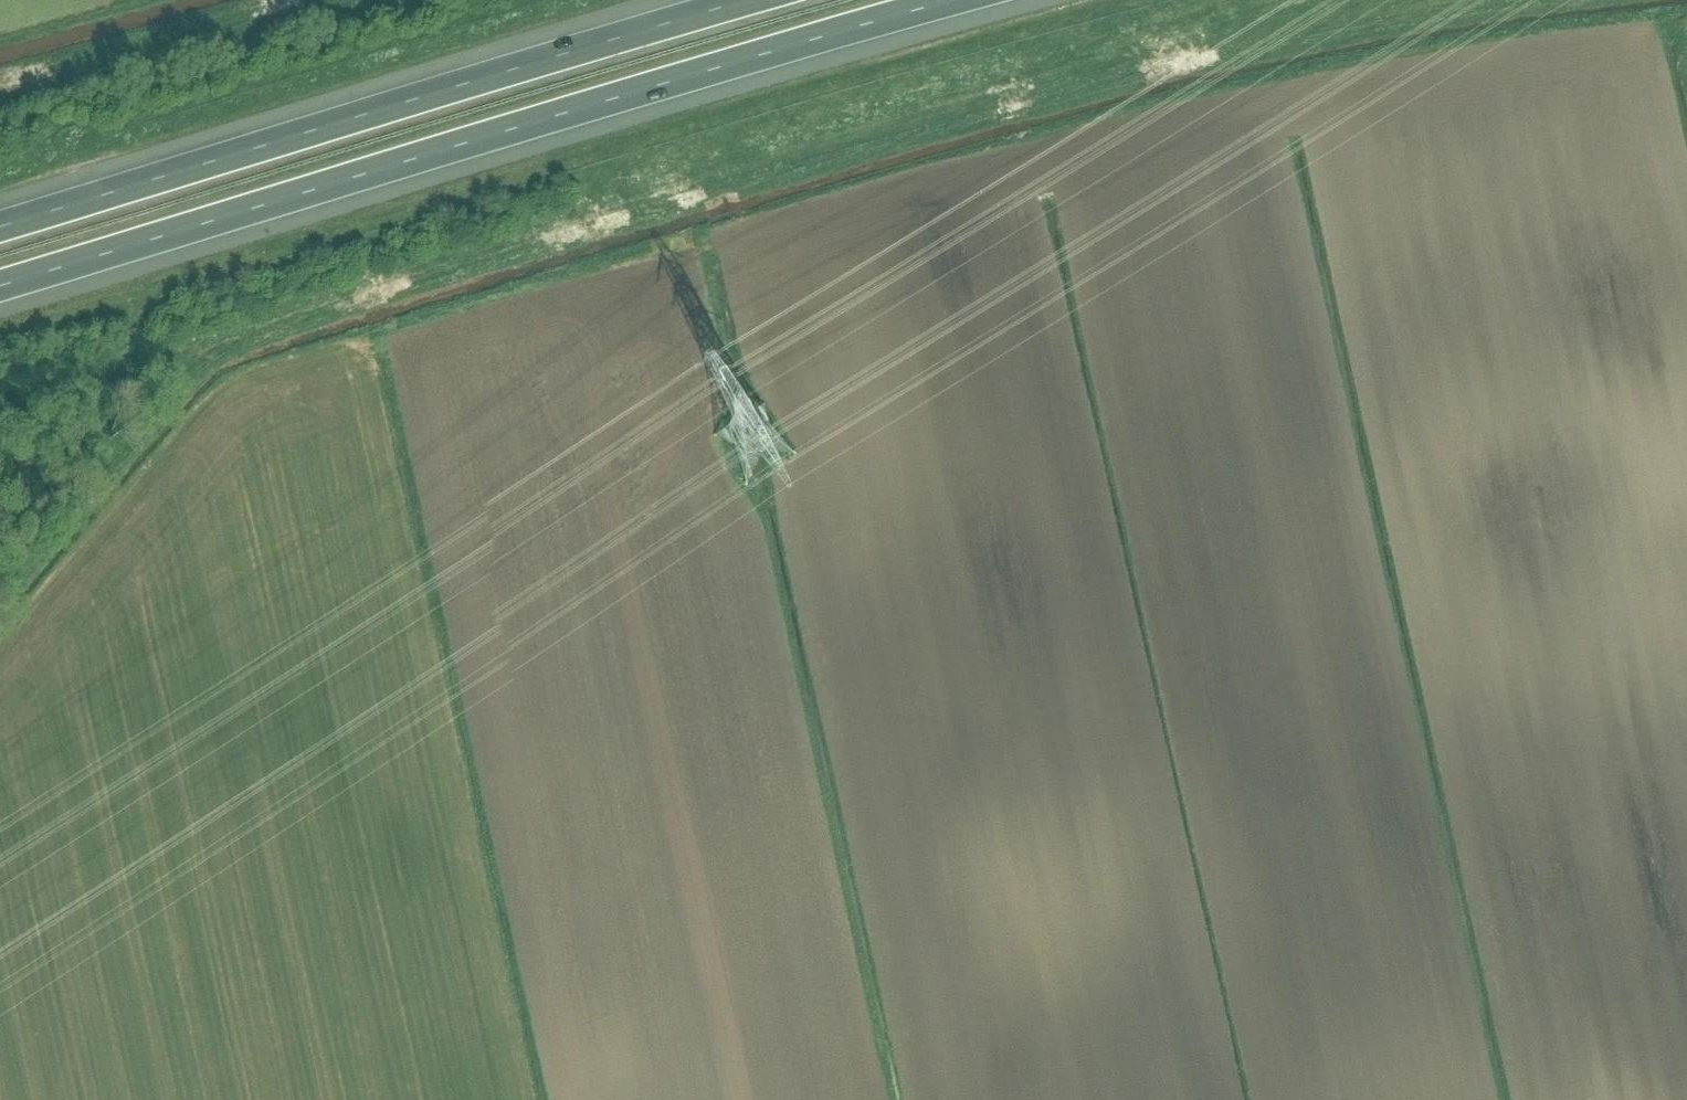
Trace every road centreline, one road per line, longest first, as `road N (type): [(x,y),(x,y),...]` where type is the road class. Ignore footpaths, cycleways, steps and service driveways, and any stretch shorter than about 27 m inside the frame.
road 1 (motorway): [(0,284),(955,0)]
road 2 (motorway): [(752,0),(0,226)]

